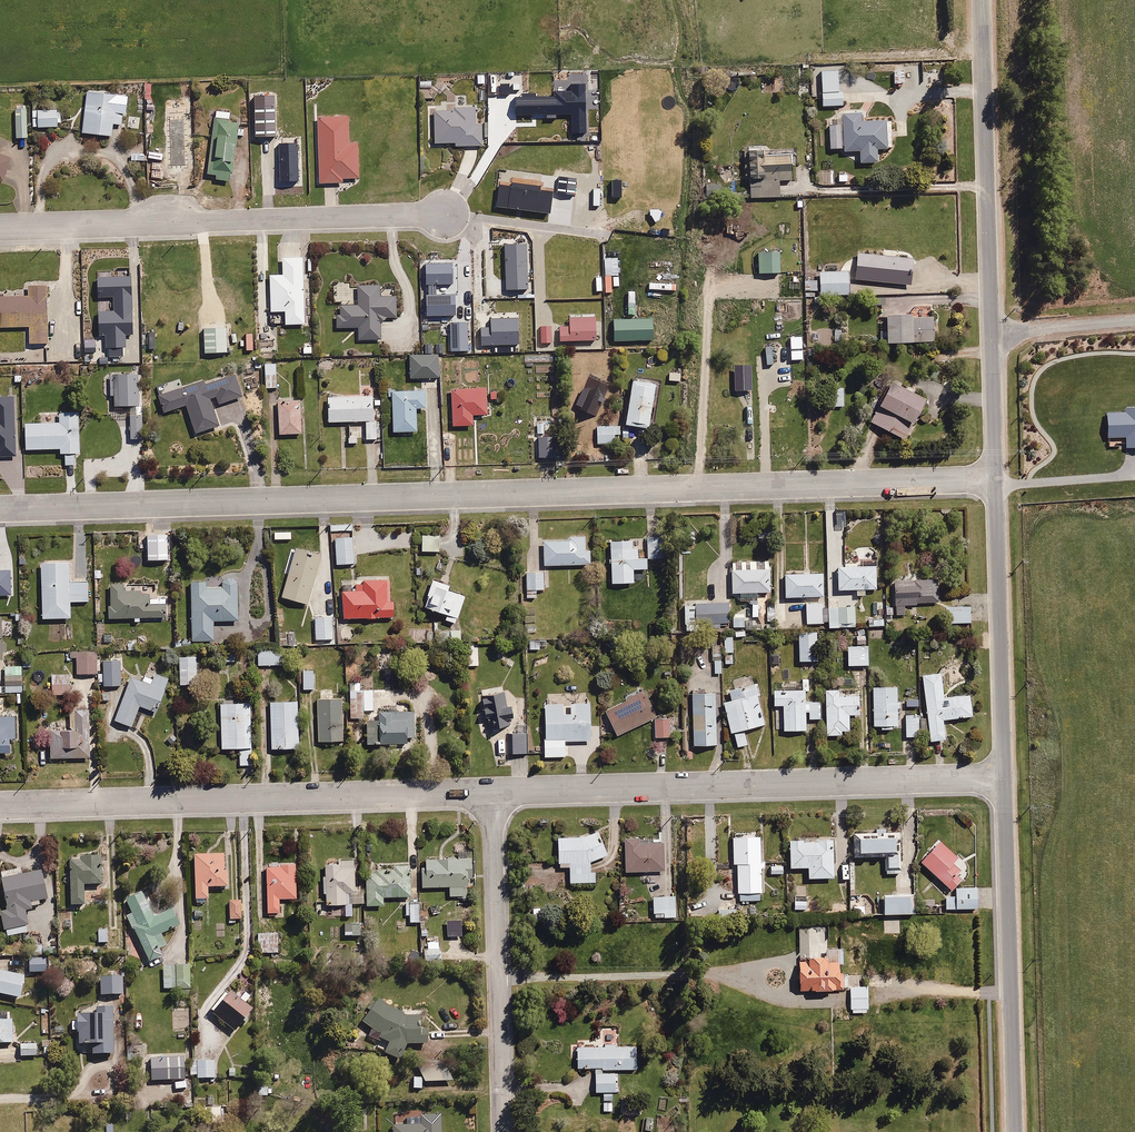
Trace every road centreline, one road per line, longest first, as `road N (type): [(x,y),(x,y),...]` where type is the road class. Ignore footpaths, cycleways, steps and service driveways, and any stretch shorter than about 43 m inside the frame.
road 1 (residential): [(0,510),(994,480)]
road 2 (residential): [(1002,776),(490,790)]
road 3 (residential): [(490,790),(0,804)]
road 4 (unclassified): [(994,480),(983,0)]
road 5 (residential): [(446,215),(0,229)]
road 6 (unclassified): [(1017,1131),(1002,776)]
road 7 (residential): [(503,1131),(490,790)]
road 8 (unclassified): [(1002,776),(994,480)]

